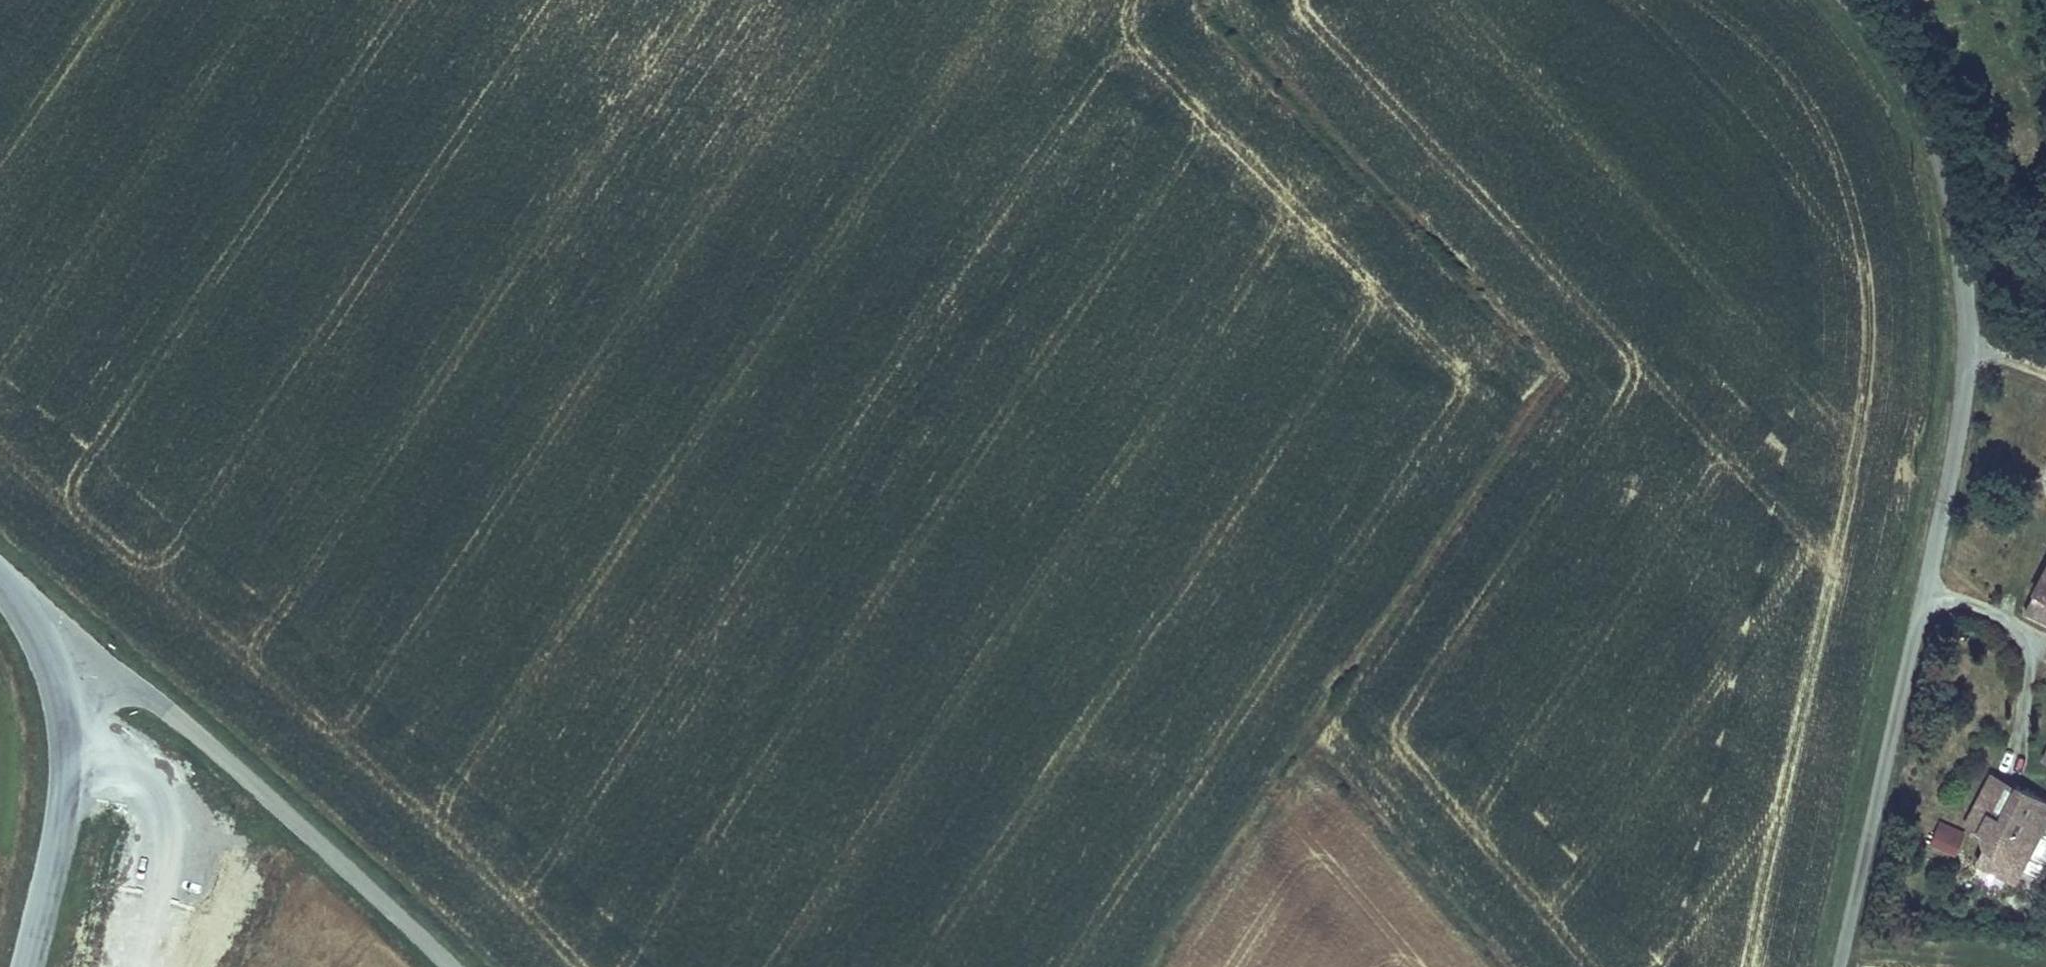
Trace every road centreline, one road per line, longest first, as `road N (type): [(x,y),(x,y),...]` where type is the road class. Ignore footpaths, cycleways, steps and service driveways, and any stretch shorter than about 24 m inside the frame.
road 1 (unclassified): [(1848,0),(1901,73),(1947,187),(1965,351),(1952,464),(1838,966)]
road 2 (tertiary): [(449,966),(159,703),(107,676),(54,675)]
road 3 (tertiary): [(25,966),(62,801),(54,675)]

